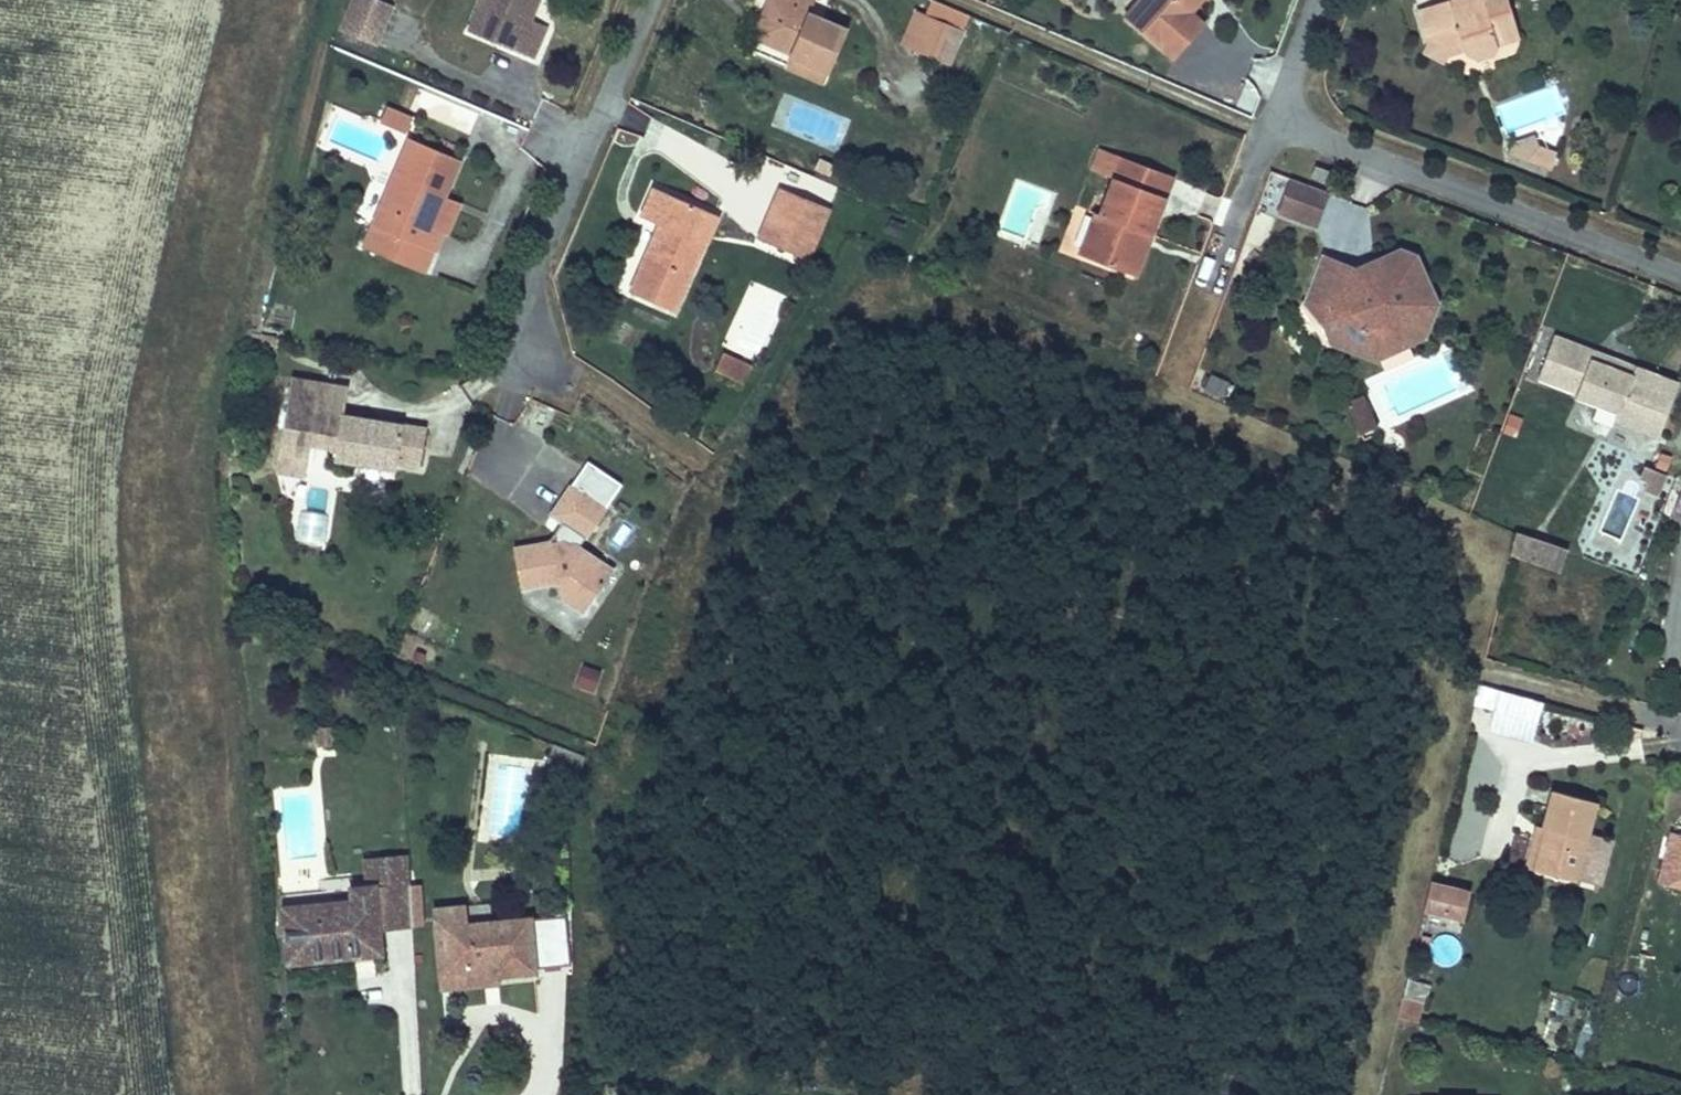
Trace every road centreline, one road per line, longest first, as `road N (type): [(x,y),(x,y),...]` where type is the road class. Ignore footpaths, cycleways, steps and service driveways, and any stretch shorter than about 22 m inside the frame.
road 1 (residential): [(1273,122),(1680,277)]
road 2 (unclassified): [(646,0),(529,266),(533,368)]
road 3 (unclassified): [(962,0),(1250,126),(1273,122)]
road 4 (residential): [(1273,122),(1211,280)]
road 5 (residential): [(1319,0),(1273,122)]

